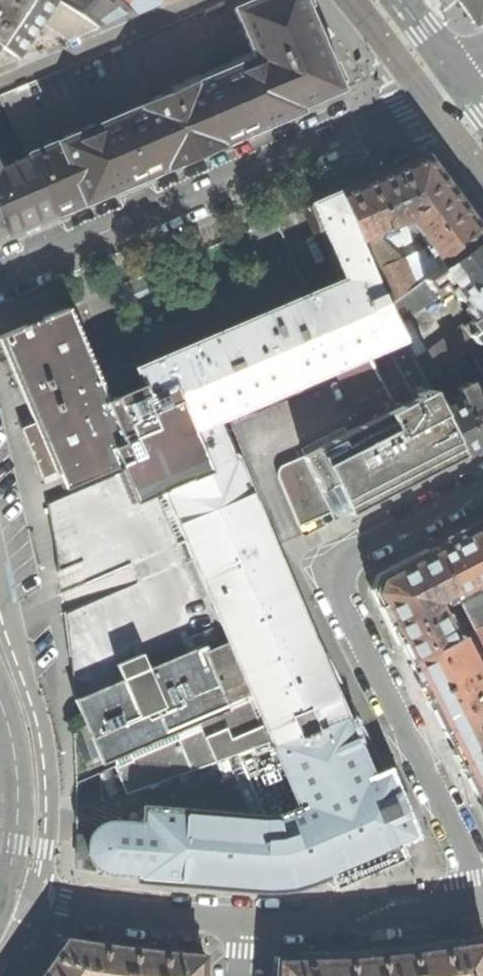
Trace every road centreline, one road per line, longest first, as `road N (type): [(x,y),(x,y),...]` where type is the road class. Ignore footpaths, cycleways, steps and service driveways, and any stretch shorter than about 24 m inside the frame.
road 1 (unclassified): [(481,905),(469,851),(325,569),(482,487)]
road 2 (residential): [(451,79),(0,283)]
road 3 (unclassified): [(245,922),(379,919),(481,905)]
road 4 (unclassified): [(12,895),(245,922)]
road 5 (unclassified): [(0,693),(21,785),(12,895)]

